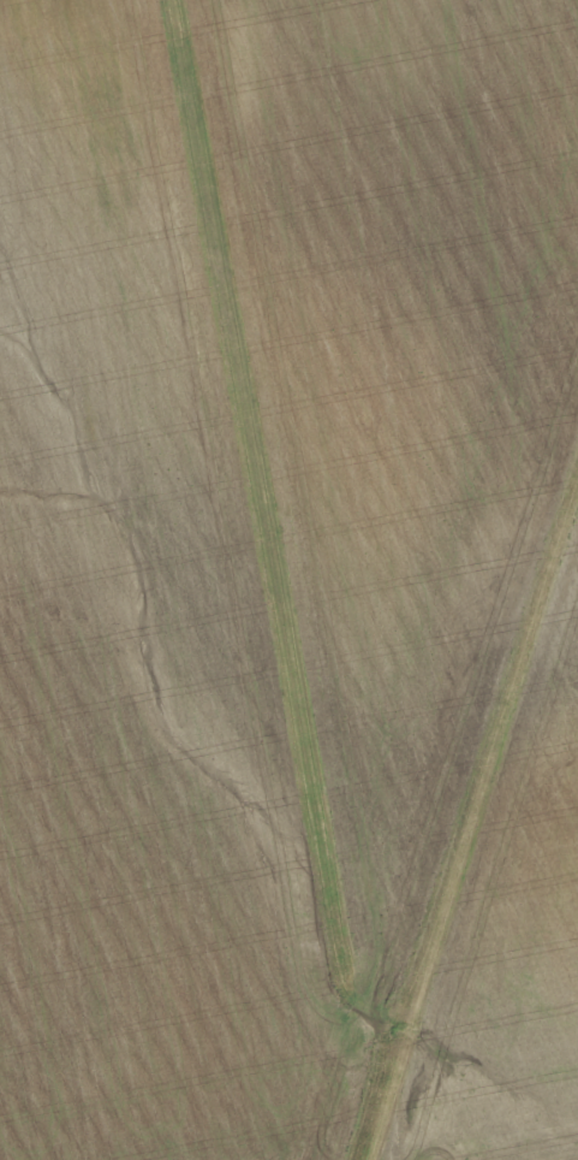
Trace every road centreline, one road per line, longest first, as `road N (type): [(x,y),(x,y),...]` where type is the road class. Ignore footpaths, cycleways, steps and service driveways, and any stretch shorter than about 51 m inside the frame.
road 1 (track): [(170,0),(370,1042)]
road 2 (track): [(577,478),(406,1035),(370,1042)]

